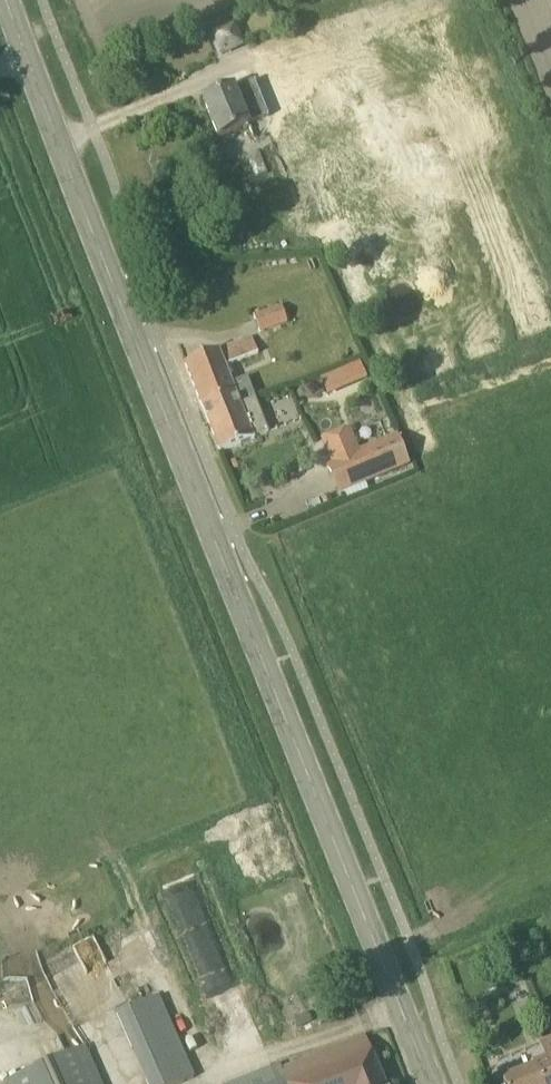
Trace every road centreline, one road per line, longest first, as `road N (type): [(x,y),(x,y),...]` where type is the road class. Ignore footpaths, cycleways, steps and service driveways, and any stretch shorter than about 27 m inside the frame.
road 1 (secondary): [(430,1083),(2,0)]

